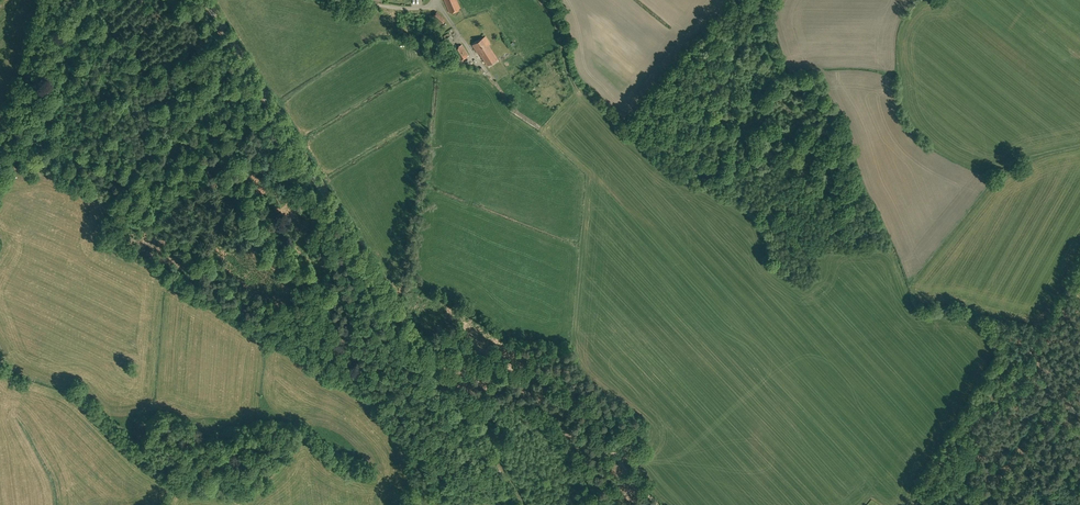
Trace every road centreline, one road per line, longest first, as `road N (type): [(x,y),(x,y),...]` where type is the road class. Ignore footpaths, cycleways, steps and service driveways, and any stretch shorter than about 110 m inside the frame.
road 1 (unclassified): [(513,504),(207,0)]
road 2 (track): [(427,360),(492,363),(539,376),(569,401),(655,504)]
road 3 (unclassified): [(0,176),(52,0)]

